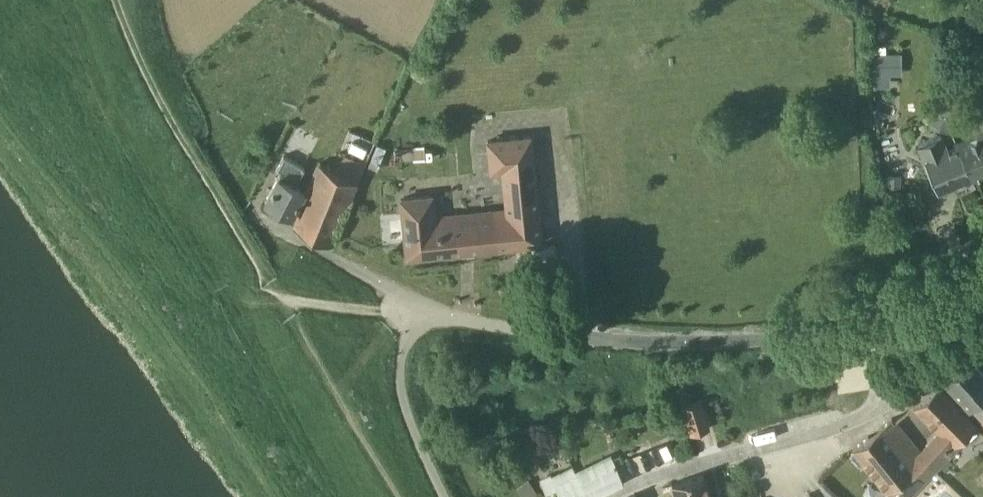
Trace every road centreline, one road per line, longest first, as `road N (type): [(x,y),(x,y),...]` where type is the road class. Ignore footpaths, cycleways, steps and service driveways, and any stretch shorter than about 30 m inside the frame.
road 1 (residential): [(415,305),(489,328),(618,340),(734,341),(872,329)]
road 2 (track): [(275,296),(157,97),(112,0)]
road 3 (residential): [(888,400),(824,432),(606,496)]
road 4 (track): [(396,496),(275,296)]
road 5 (unclassified): [(415,305),(250,210)]
road 6 (track): [(415,305),(380,312),(275,296)]
road 7 (residential): [(872,329),(982,270)]

